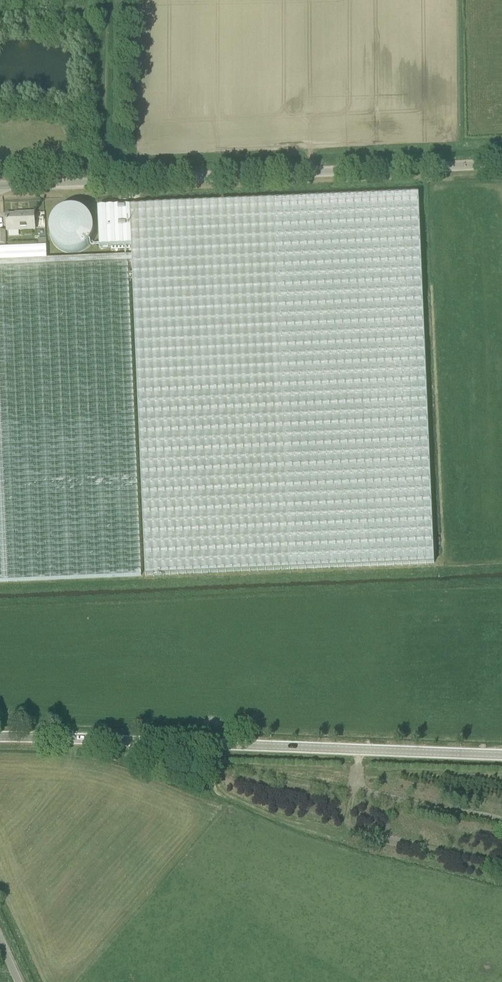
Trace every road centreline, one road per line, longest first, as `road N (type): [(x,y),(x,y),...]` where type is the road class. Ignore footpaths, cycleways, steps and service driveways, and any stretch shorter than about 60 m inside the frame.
road 1 (unclassified): [(501,169),(0,188)]
road 2 (tertiary): [(501,755),(0,738)]

